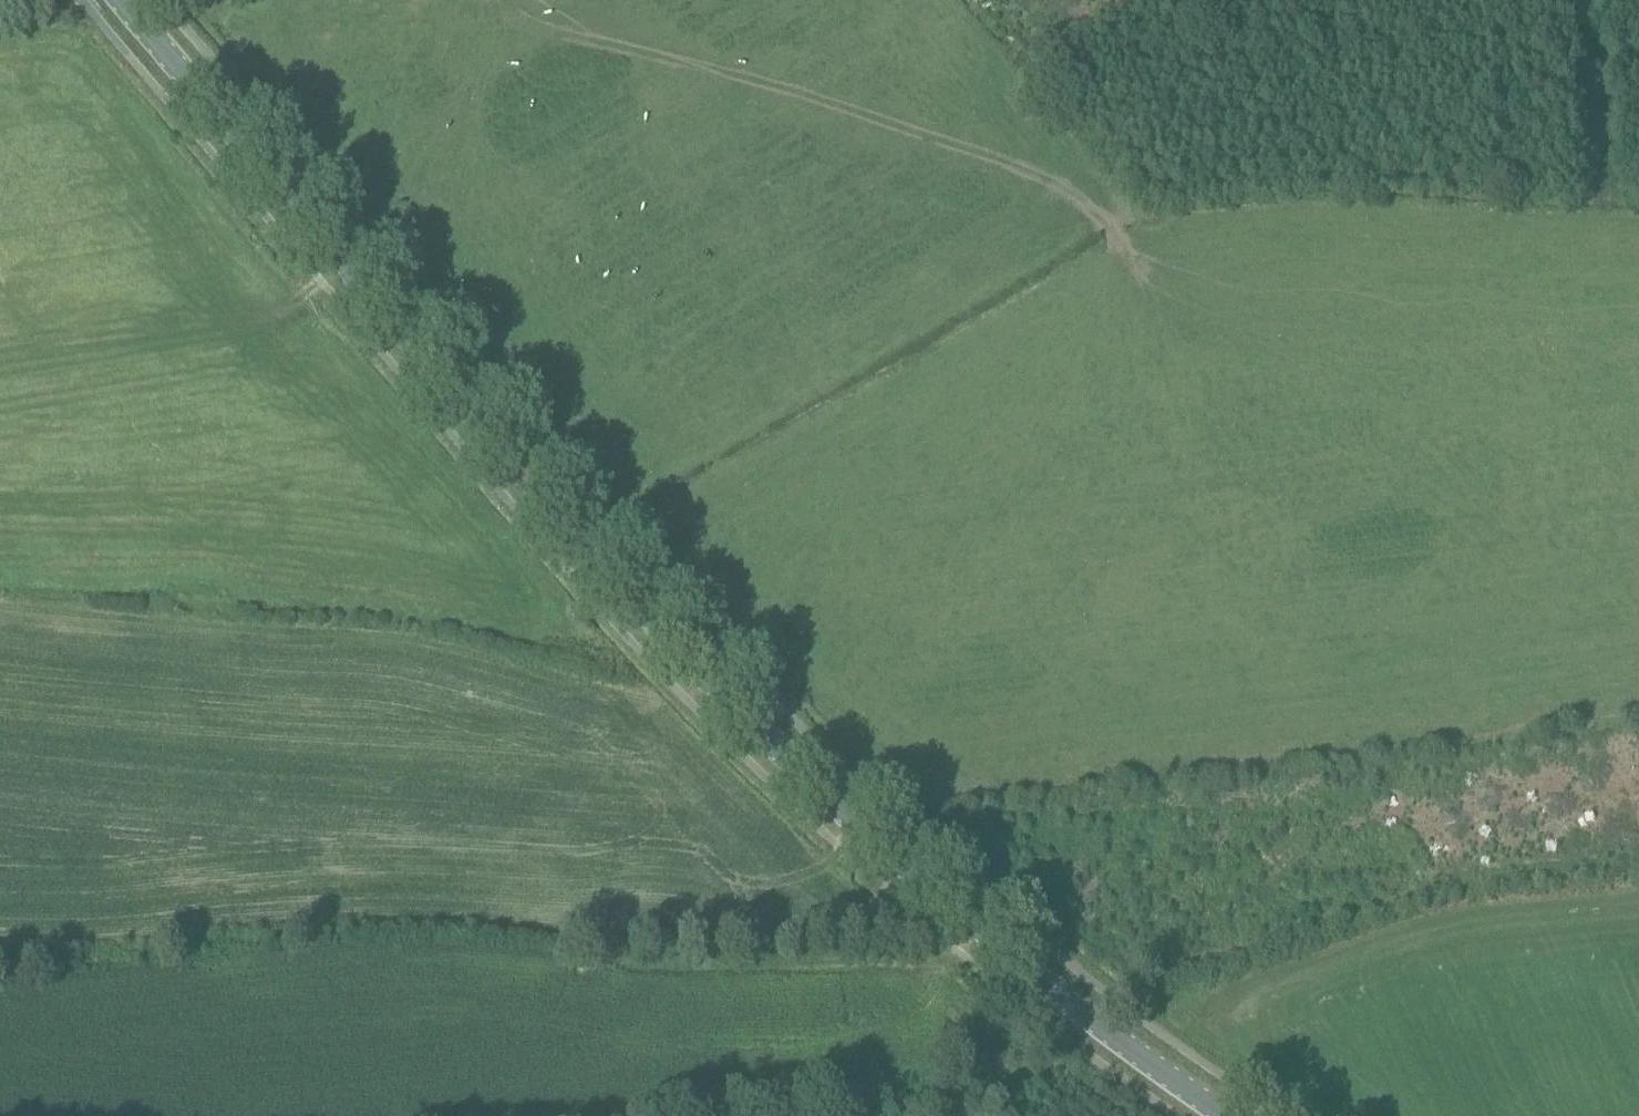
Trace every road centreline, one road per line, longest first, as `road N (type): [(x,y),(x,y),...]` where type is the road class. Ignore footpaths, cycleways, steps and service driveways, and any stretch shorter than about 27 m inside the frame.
road 1 (secondary): [(1235,1115),(837,797),(651,575),(131,0)]

